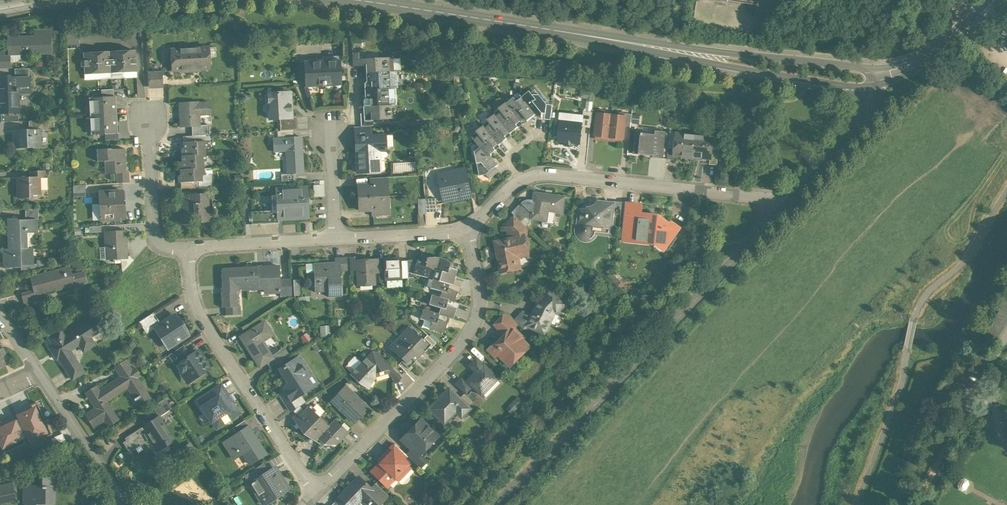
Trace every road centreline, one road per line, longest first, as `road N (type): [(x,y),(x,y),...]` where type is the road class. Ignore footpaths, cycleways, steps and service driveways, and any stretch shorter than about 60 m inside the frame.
road 1 (secondary): [(368,0),(812,70)]
road 2 (residential): [(496,504),(784,209)]
road 3 (residential): [(467,230),(536,176),(738,195),(784,209)]
road 4 (residential): [(315,494),(467,335),(480,304),(467,230)]
road 5 (residential): [(315,494),(195,304),(188,250)]
road 6 (residential): [(784,209),(864,127),(869,77)]
road 7 (residential): [(188,250),(157,238),(148,111)]
road 8 (track): [(1006,191),(913,321)]
road 9 (residential): [(121,504),(36,369)]
road 10 (residential): [(188,250),(336,240)]
road 11 (secondary): [(988,0),(936,52),(907,70),(869,77)]
road 12 (residential): [(336,240),(467,230)]

